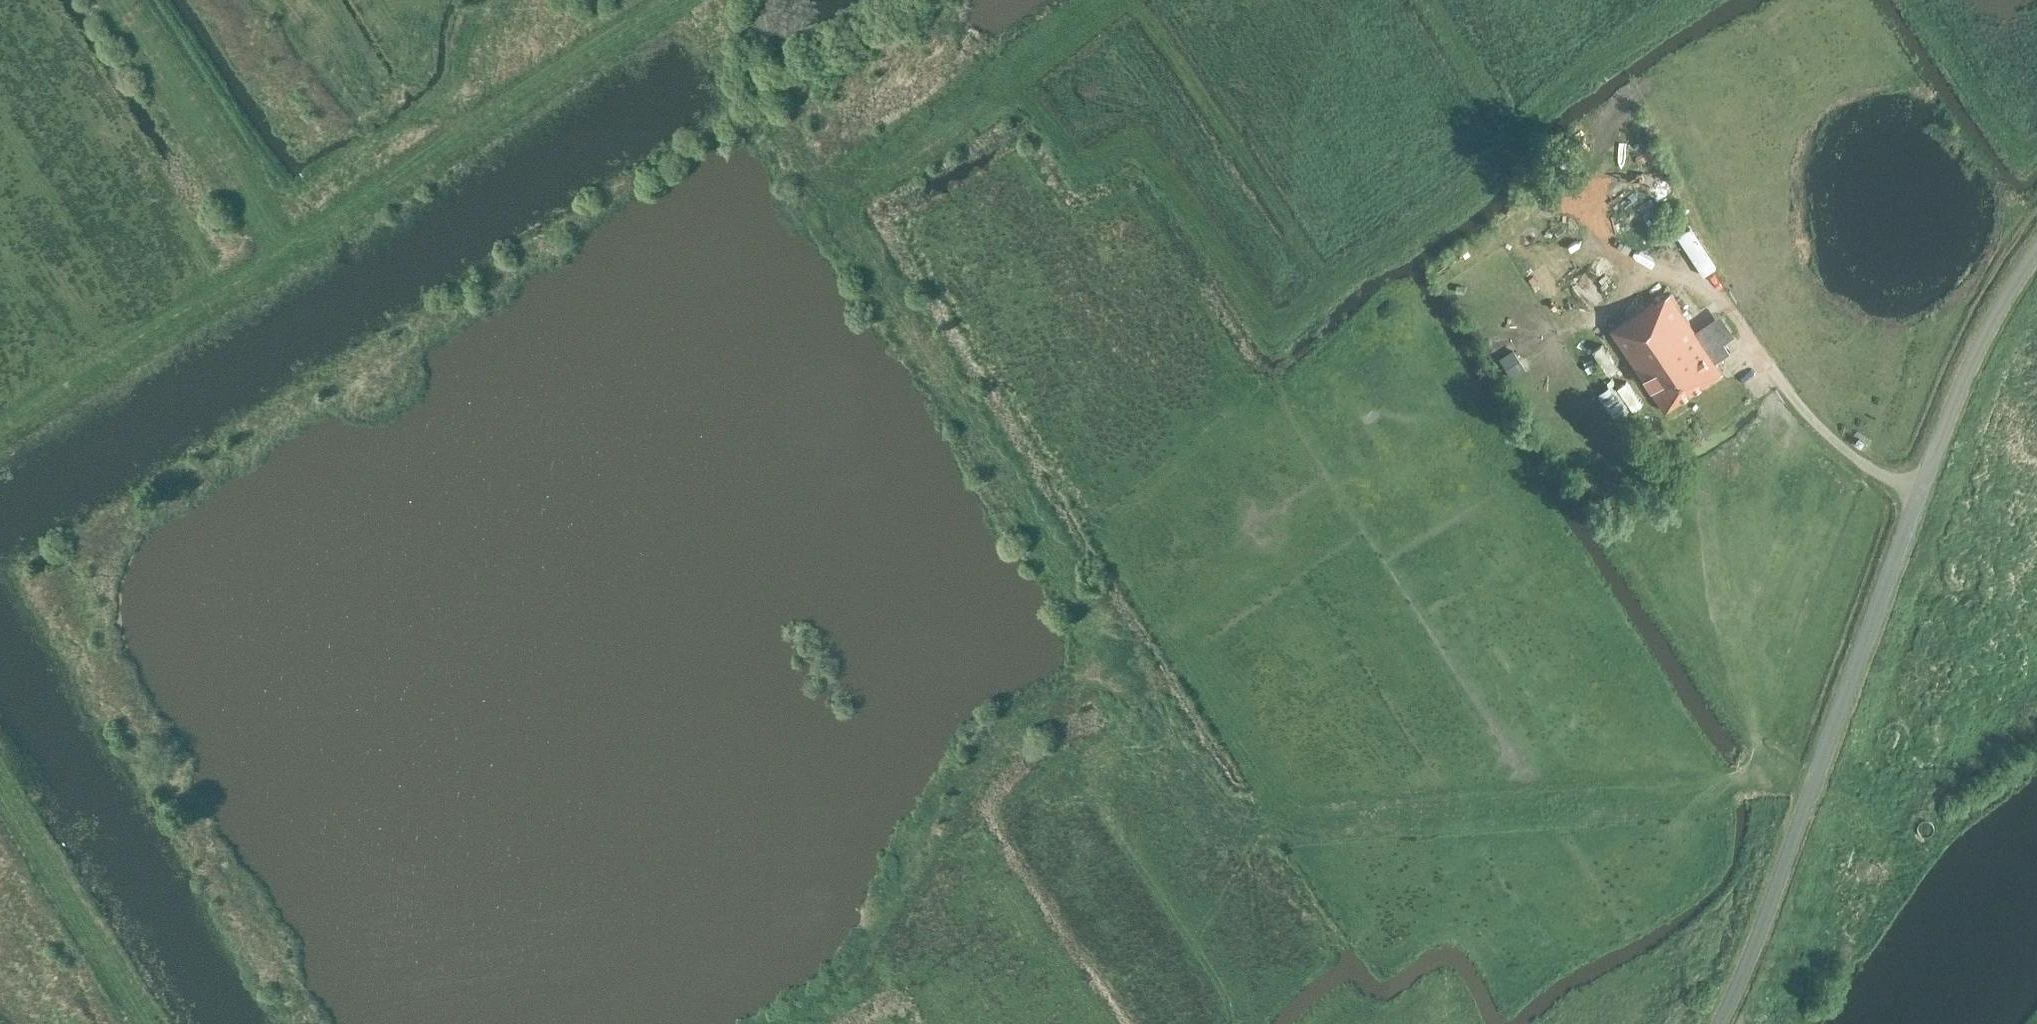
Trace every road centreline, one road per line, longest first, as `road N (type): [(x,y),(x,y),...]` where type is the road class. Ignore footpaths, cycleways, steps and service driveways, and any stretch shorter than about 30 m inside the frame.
road 1 (unclassified): [(1721,1023),(1954,402),(2036,252)]
road 2 (track): [(146,1023),(0,790)]

